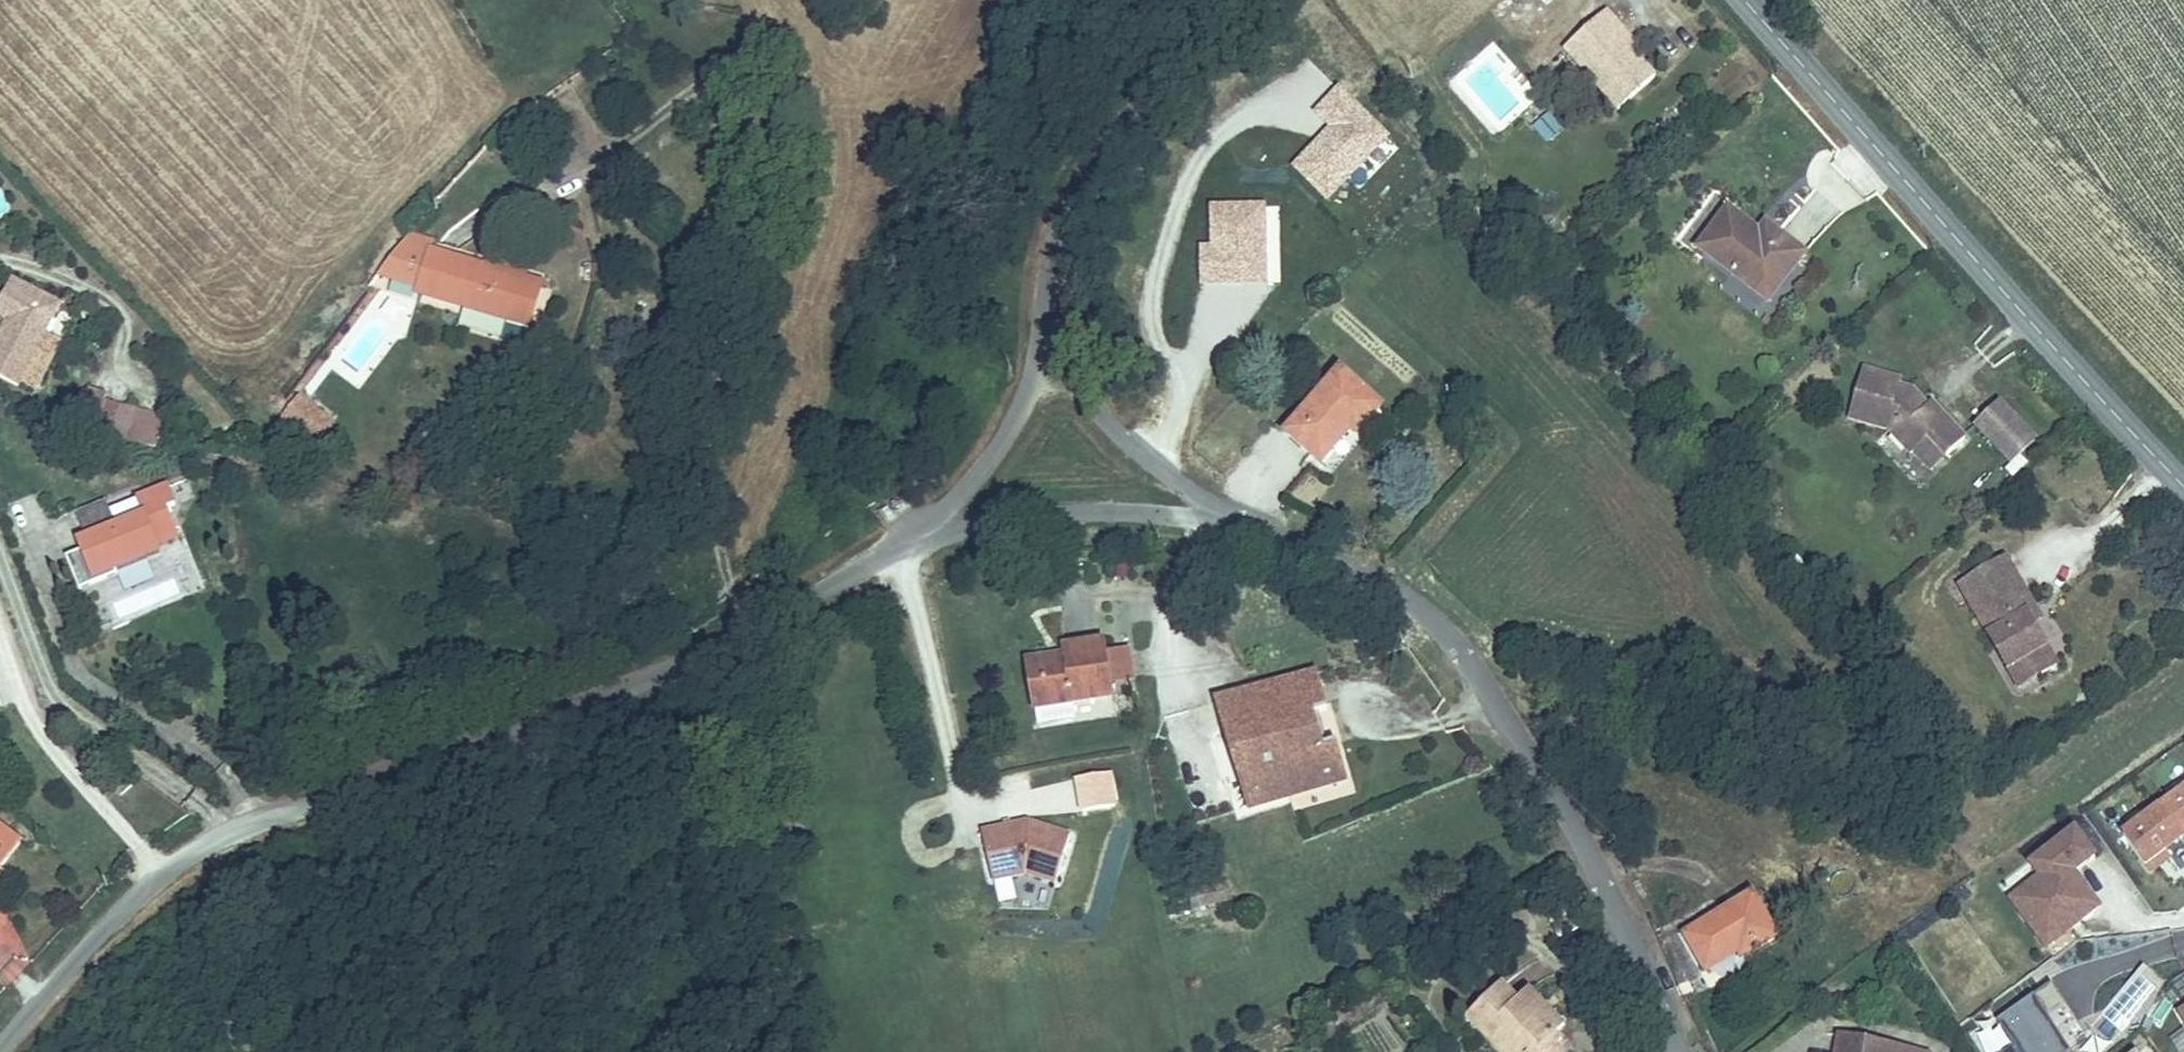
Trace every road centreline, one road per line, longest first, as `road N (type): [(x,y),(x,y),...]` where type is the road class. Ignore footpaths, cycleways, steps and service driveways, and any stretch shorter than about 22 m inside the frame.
road 1 (residential): [(0,1041),(85,942),(166,867),(241,824),(681,660),(930,531)]
road 2 (residential): [(1680,1051),(1591,857),(1456,644),(1412,599),(1349,563),(1267,536)]
road 3 (tertiary): [(1747,0),(2183,485)]
road 4 (residential): [(1048,327),(1059,211),(1141,68),(1200,0)]
road 5 (residential): [(1267,536),(1101,512),(930,531)]
road 6 (residential): [(1267,536),(1122,439),(1085,394),(1048,327)]
road 7 (residential): [(930,531),(1010,430),(1048,327)]

